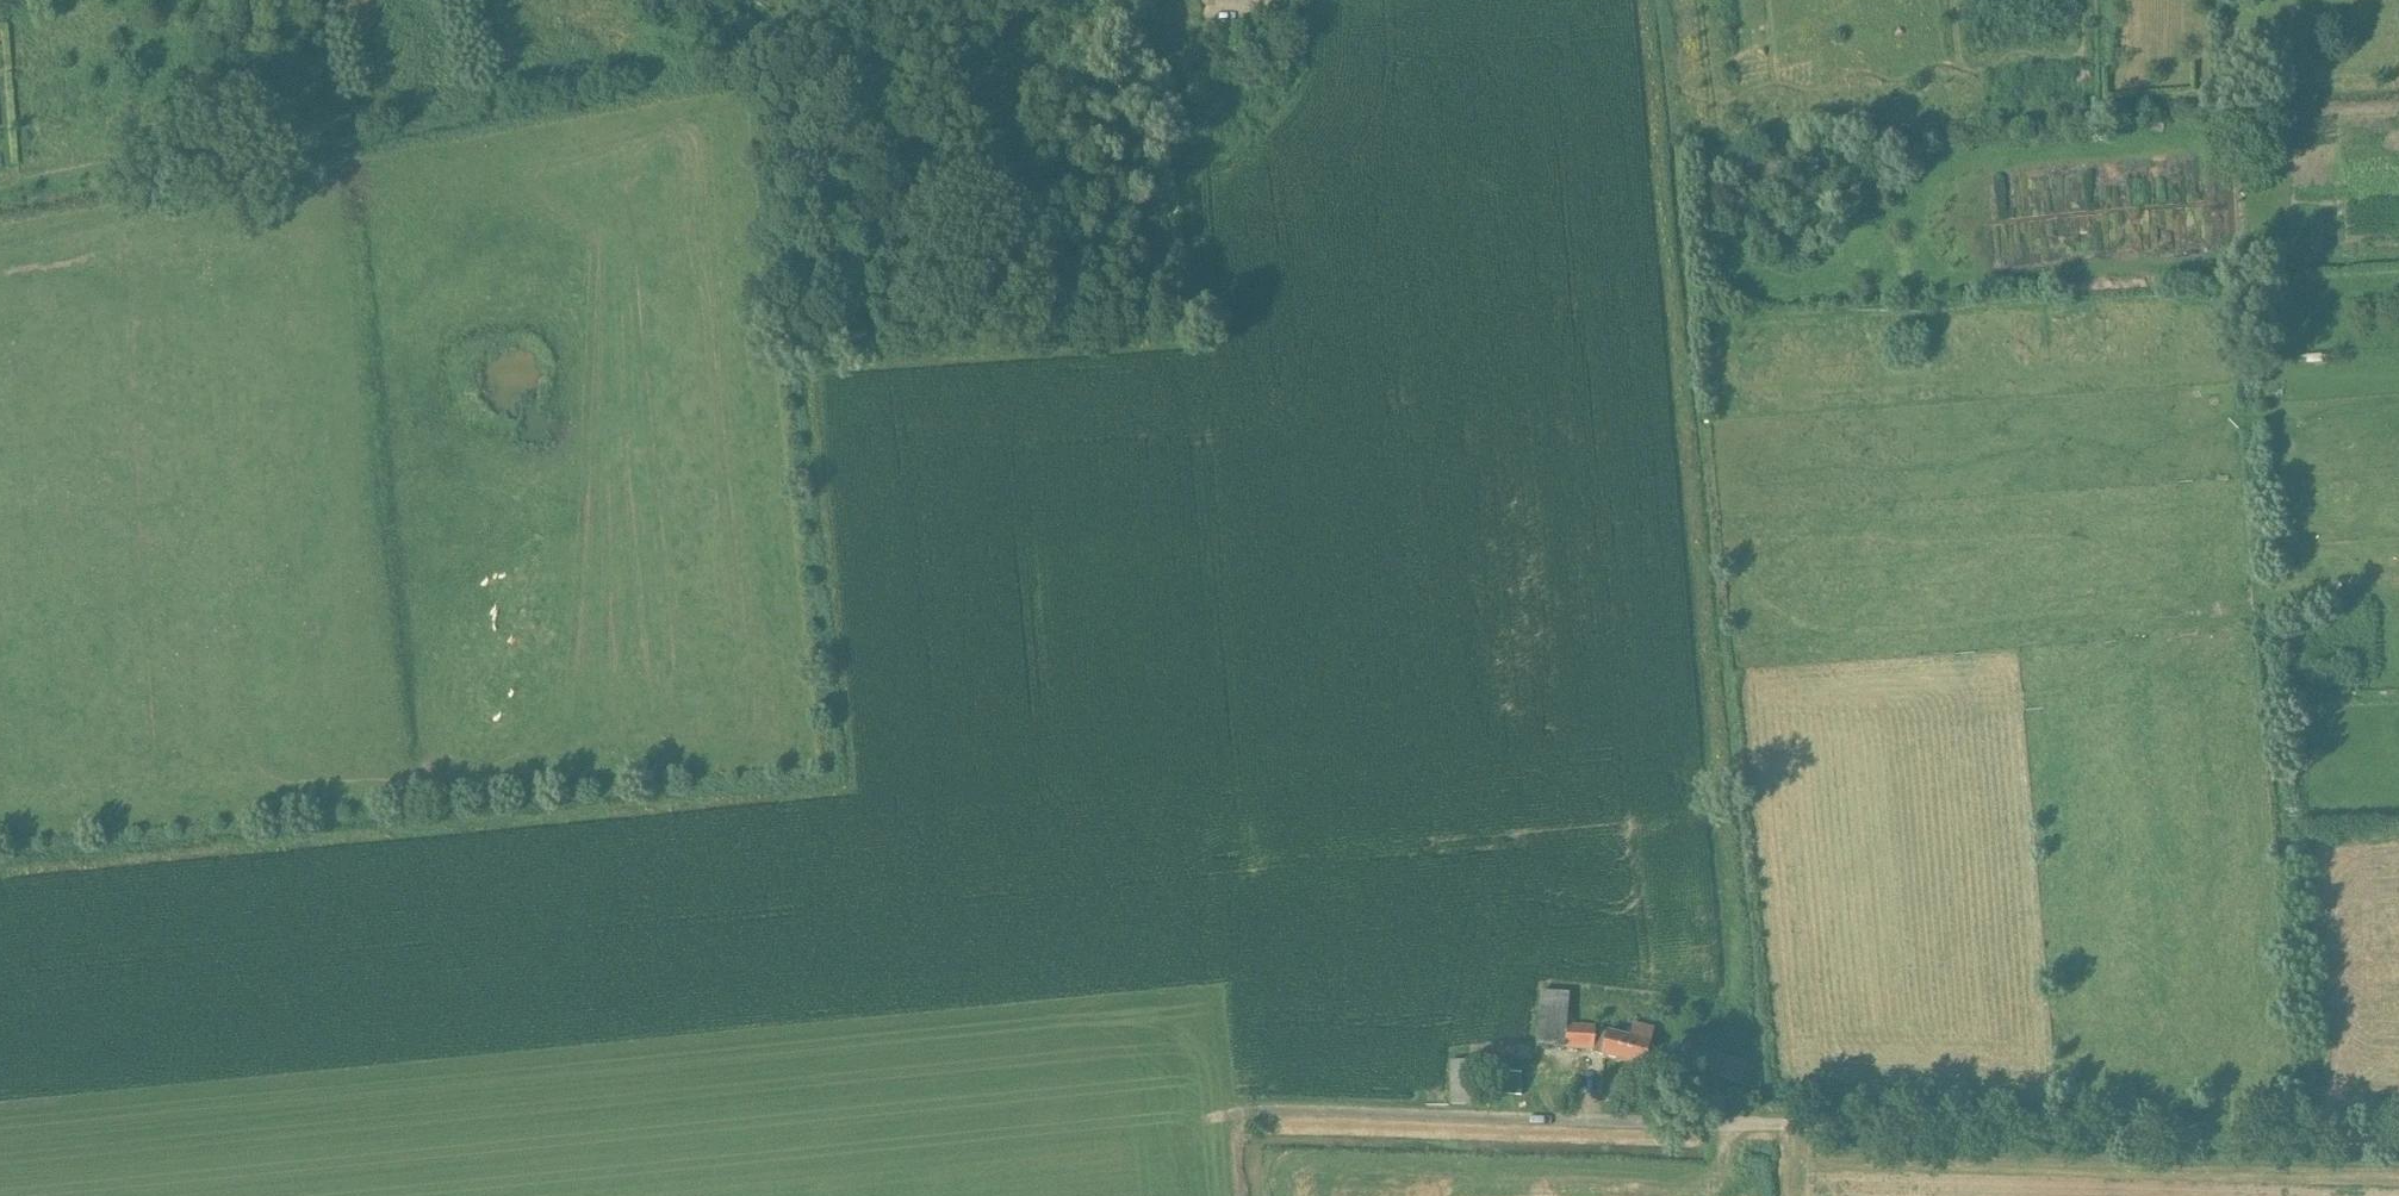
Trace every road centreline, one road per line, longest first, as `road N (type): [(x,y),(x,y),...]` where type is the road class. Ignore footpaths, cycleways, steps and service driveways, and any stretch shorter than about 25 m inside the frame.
road 1 (unclassified): [(2398,1150),(1260,1111)]

